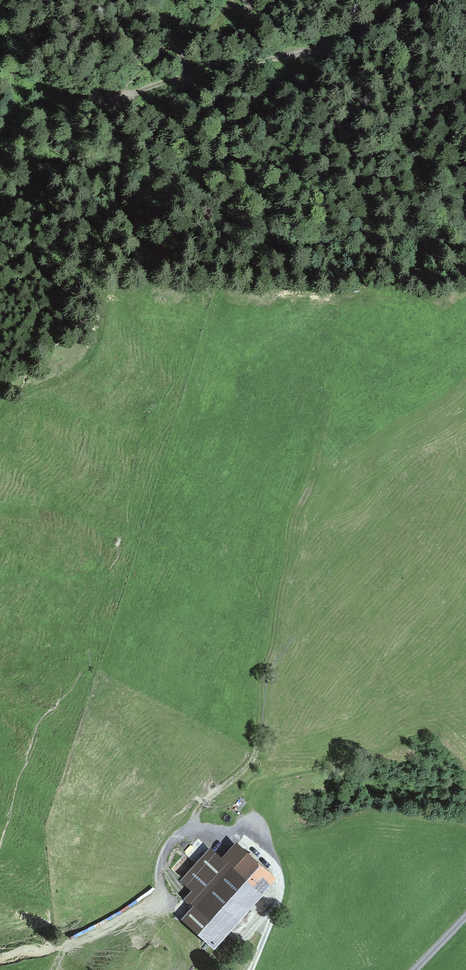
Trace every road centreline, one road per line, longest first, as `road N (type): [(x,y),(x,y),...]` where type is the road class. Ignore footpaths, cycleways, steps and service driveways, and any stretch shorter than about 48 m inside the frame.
road 1 (track): [(112,100),(70,99),(28,86),(1,140),(10,173),(43,197),(65,256),(103,311),(86,360),(0,413)]
road 2 (track): [(190,861),(174,841),(177,824),(255,751),(291,533),(325,421)]
road 3 (track): [(415,0),(340,43),(112,100)]
road 4 (track): [(54,969),(77,941),(165,890),(209,843),(242,832)]
road 5 (track): [(229,0),(198,36),(112,100)]

